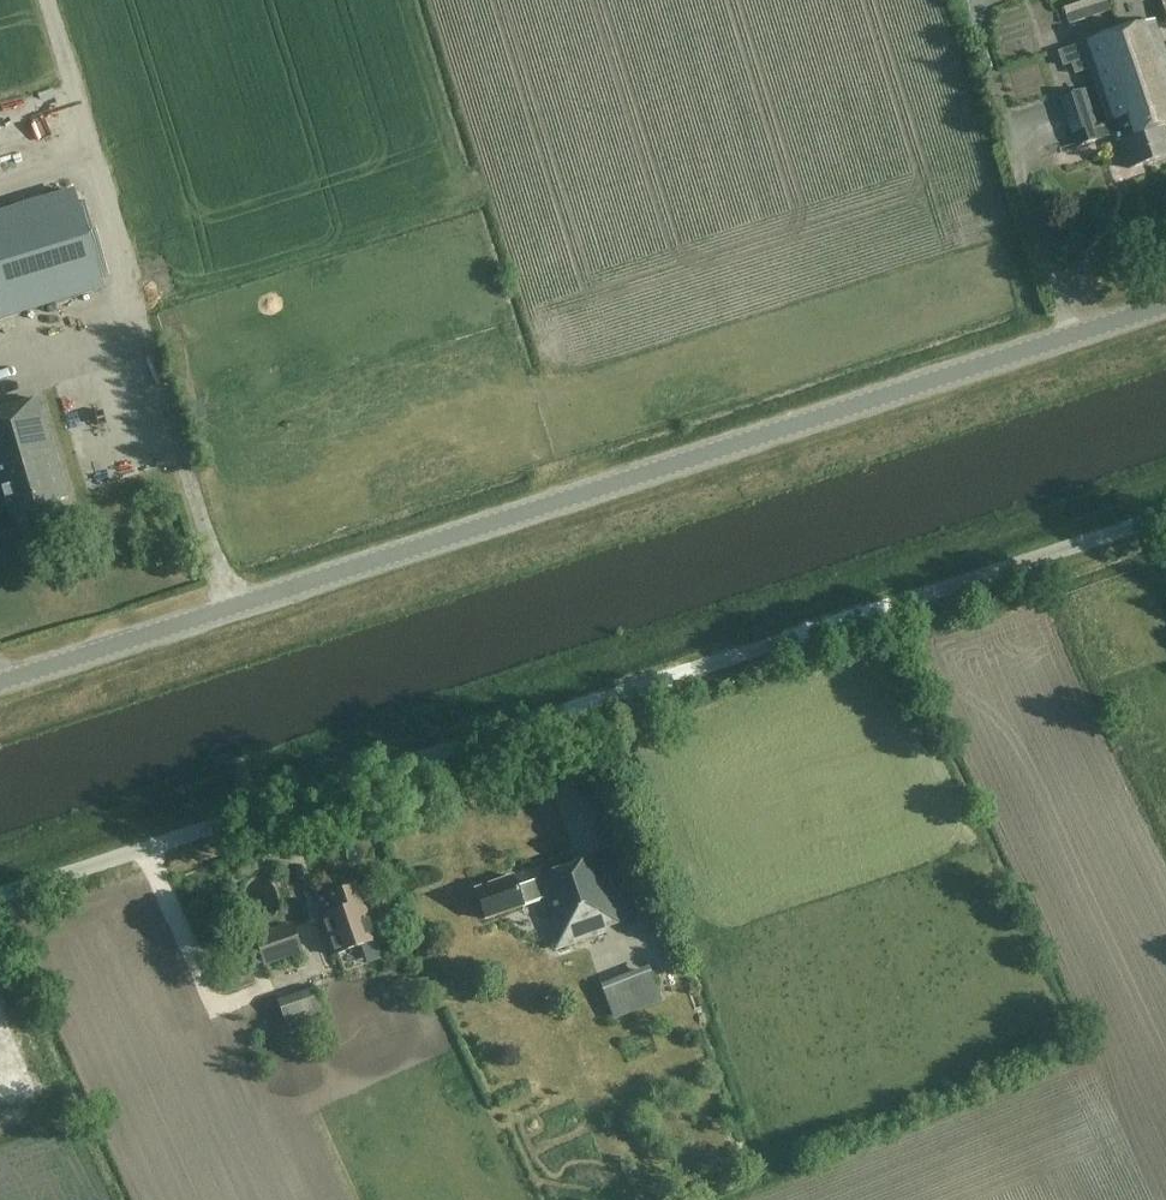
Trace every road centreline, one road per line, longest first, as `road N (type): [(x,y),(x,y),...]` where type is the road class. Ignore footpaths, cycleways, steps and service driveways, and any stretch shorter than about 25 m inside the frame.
road 1 (unclassified): [(0,895),(1165,516)]
road 2 (tertiary): [(0,682),(1165,305)]
road 3 (track): [(85,119),(49,0)]

